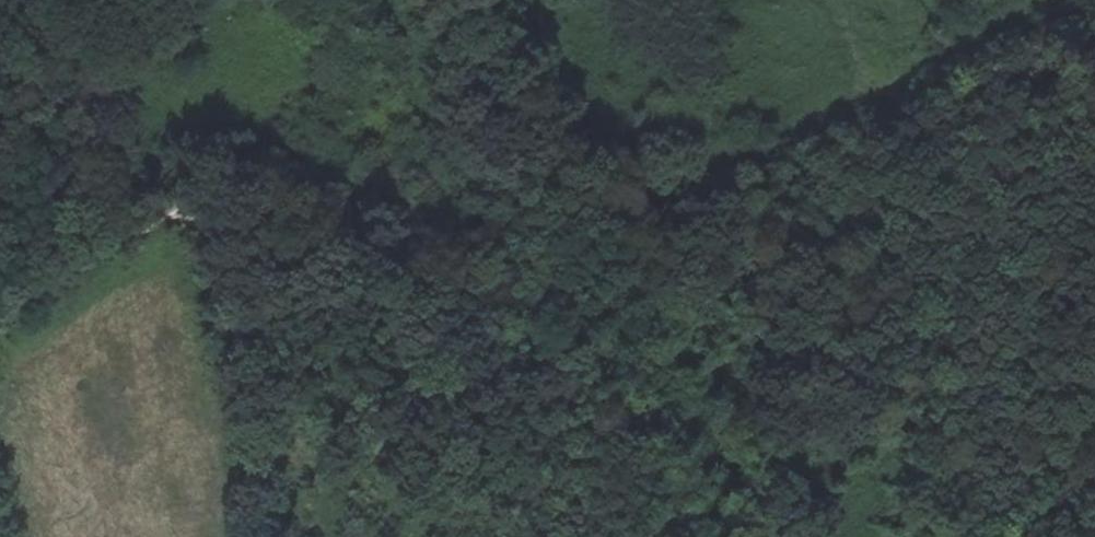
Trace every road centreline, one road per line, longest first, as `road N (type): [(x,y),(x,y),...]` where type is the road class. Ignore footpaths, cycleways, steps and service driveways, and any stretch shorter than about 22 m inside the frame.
road 1 (track): [(268,536),(229,238),(178,217),(141,228),(112,218),(42,96),(39,72),(82,0)]

